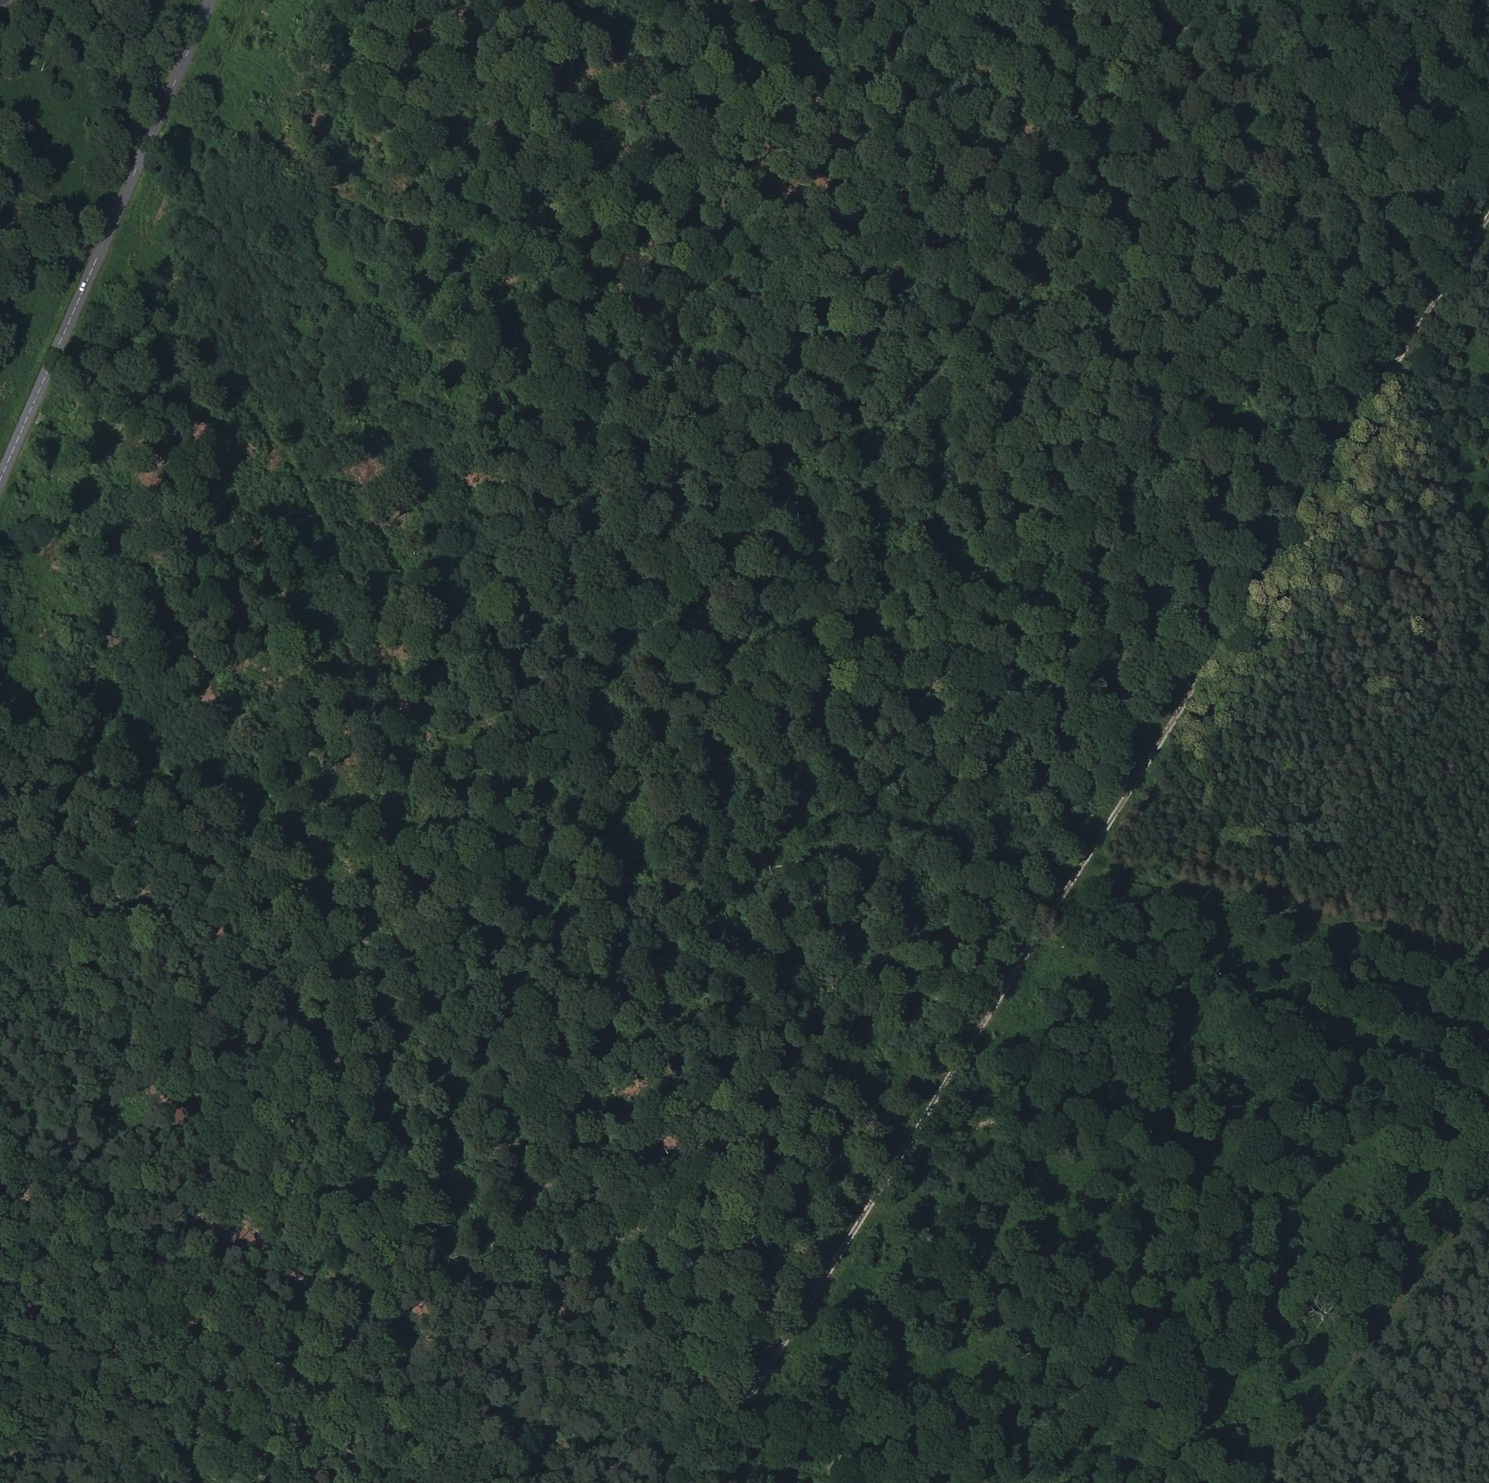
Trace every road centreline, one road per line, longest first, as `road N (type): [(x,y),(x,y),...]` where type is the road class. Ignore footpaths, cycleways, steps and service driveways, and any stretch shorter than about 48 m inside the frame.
road 1 (track): [(1488,217),(699,1482)]
road 2 (tertiary): [(212,0),(0,482)]

